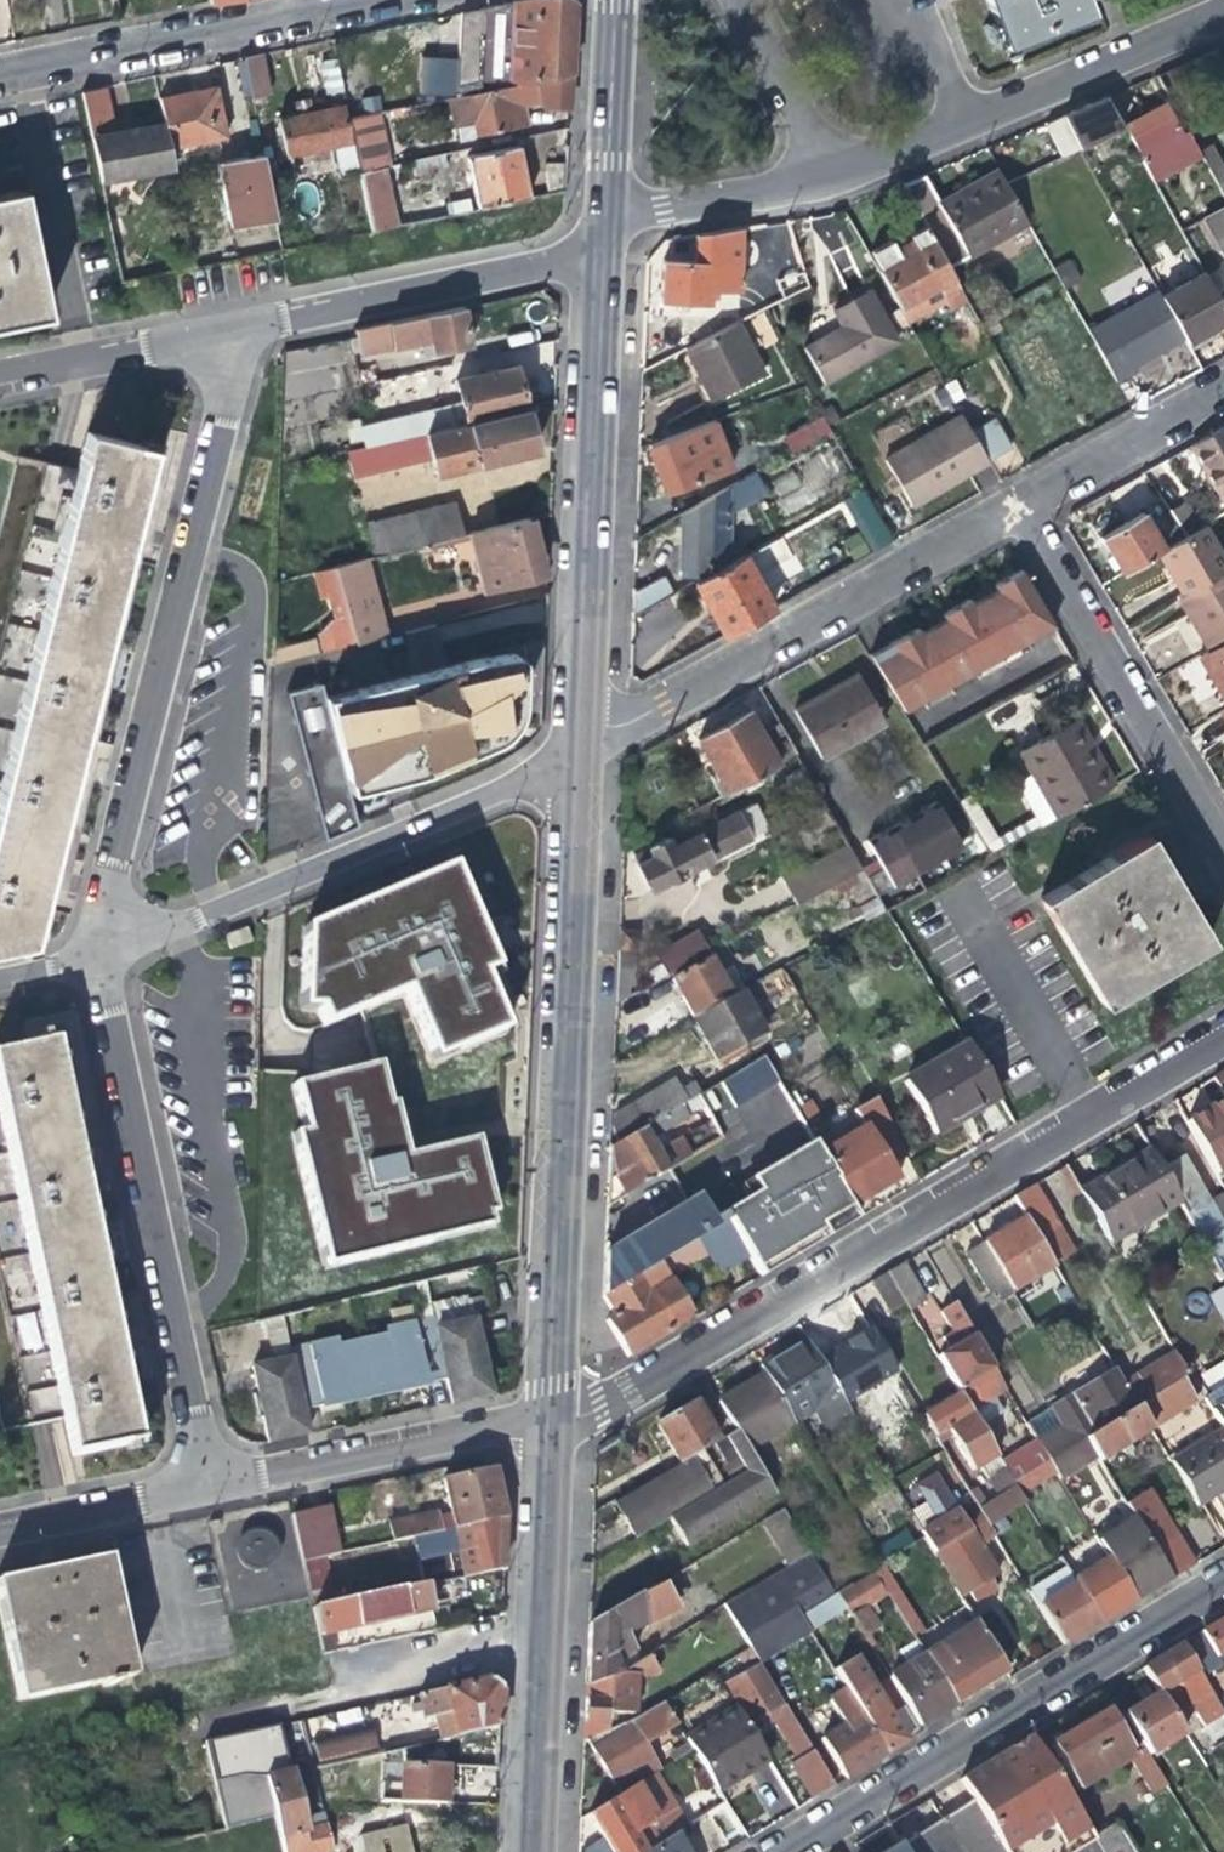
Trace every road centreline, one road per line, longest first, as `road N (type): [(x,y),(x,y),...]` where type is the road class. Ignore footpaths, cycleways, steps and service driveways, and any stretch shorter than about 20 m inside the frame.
road 1 (residential): [(543,1416),(635,1385),(1223,1024)]
road 2 (secondary): [(543,1416),(576,766)]
road 3 (residential): [(203,330),(222,421),(90,963)]
road 4 (residential): [(90,963),(210,1486)]
road 5 (residential): [(770,1851),(1223,1581)]
road 6 (residential): [(90,963),(576,766)]
road 7 (residential): [(577,744),(1007,495)]
road 8 (secondary): [(577,744),(598,249)]
road 9 (secondary): [(529,1851),(543,1416)]
road 10 (residential): [(832,179),(1223,14)]
road 11 (residential): [(1223,860),(1007,495)]
road 12 (residential): [(203,330),(598,249)]
road 13 (residential): [(0,74),(360,0)]
road 14 (residential): [(543,1416),(210,1486)]
road 15 (residential): [(1007,495),(1223,377)]
road 16 (residential): [(604,214),(832,179)]
road 17 (residential): [(210,1486),(0,1531)]
road 18 (secondary): [(604,214),(614,0)]
road 19 (residential): [(0,371),(203,330)]
road 20 (residential): [(832,179),(732,0)]

